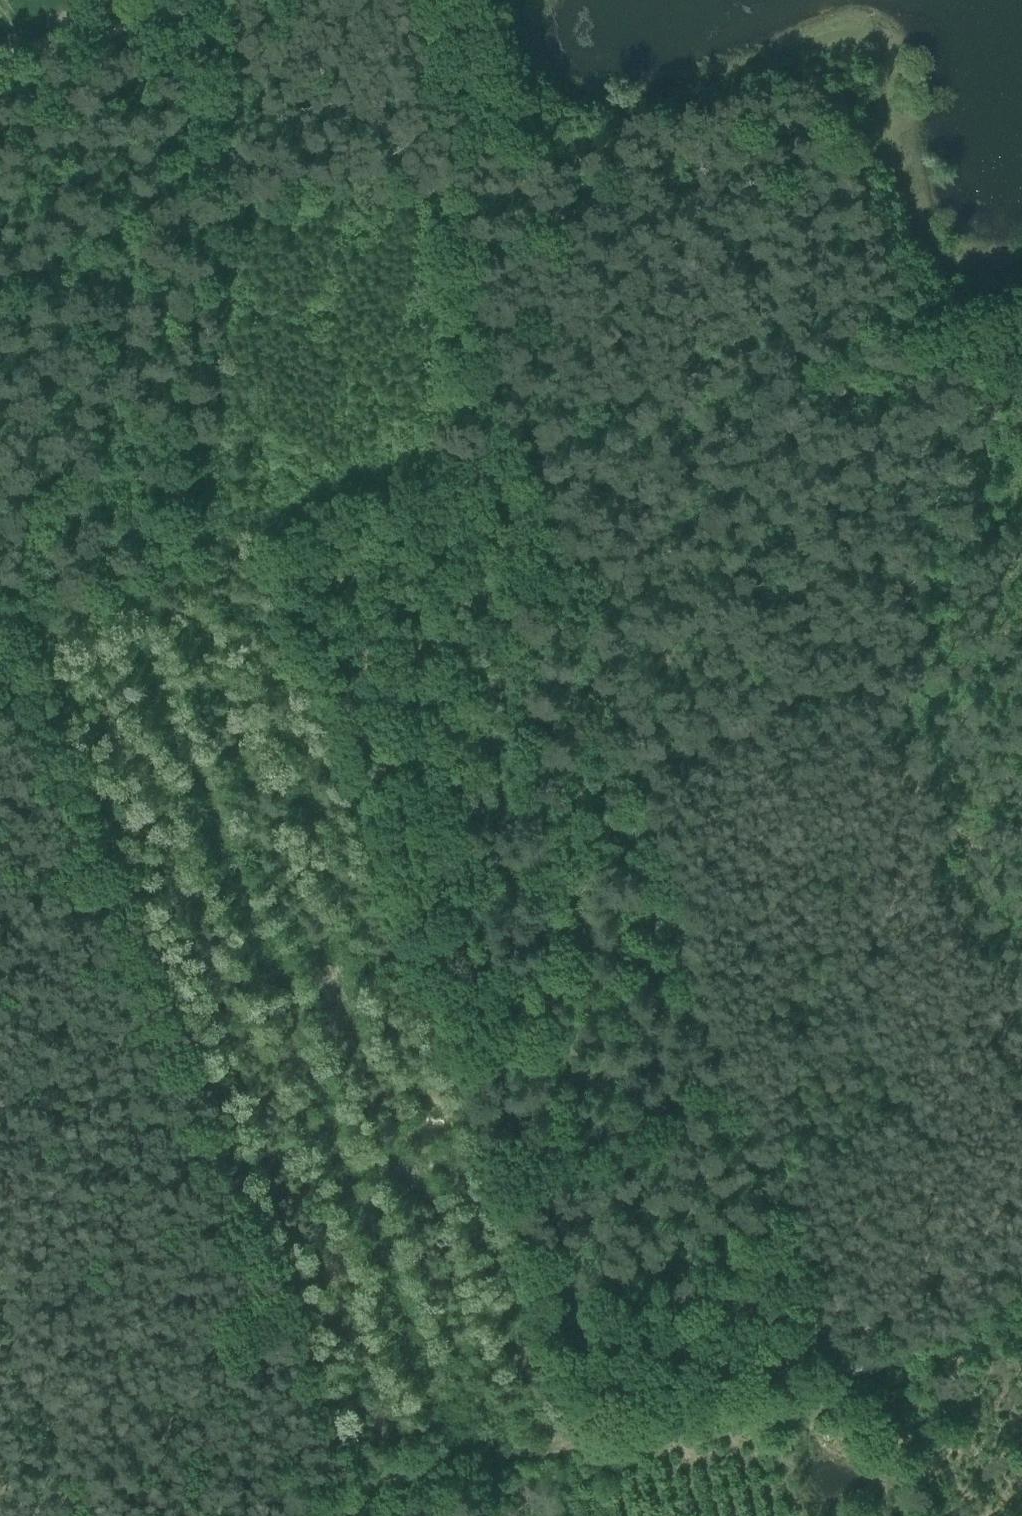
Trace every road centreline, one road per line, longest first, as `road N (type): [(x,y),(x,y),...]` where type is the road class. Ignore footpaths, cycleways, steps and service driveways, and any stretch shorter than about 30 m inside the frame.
road 1 (track): [(473,0),(517,145),(449,170),(440,263),(477,397),(535,496),(608,670),(617,714),(579,858),(589,990),(531,1169),(535,1195),(596,1273),(607,1307),(599,1386),(607,1438)]
road 2 (track): [(607,1438),(1021,1332)]
road 3 (track): [(311,1515),(607,1438)]
road 4 (track): [(0,57),(193,0)]

